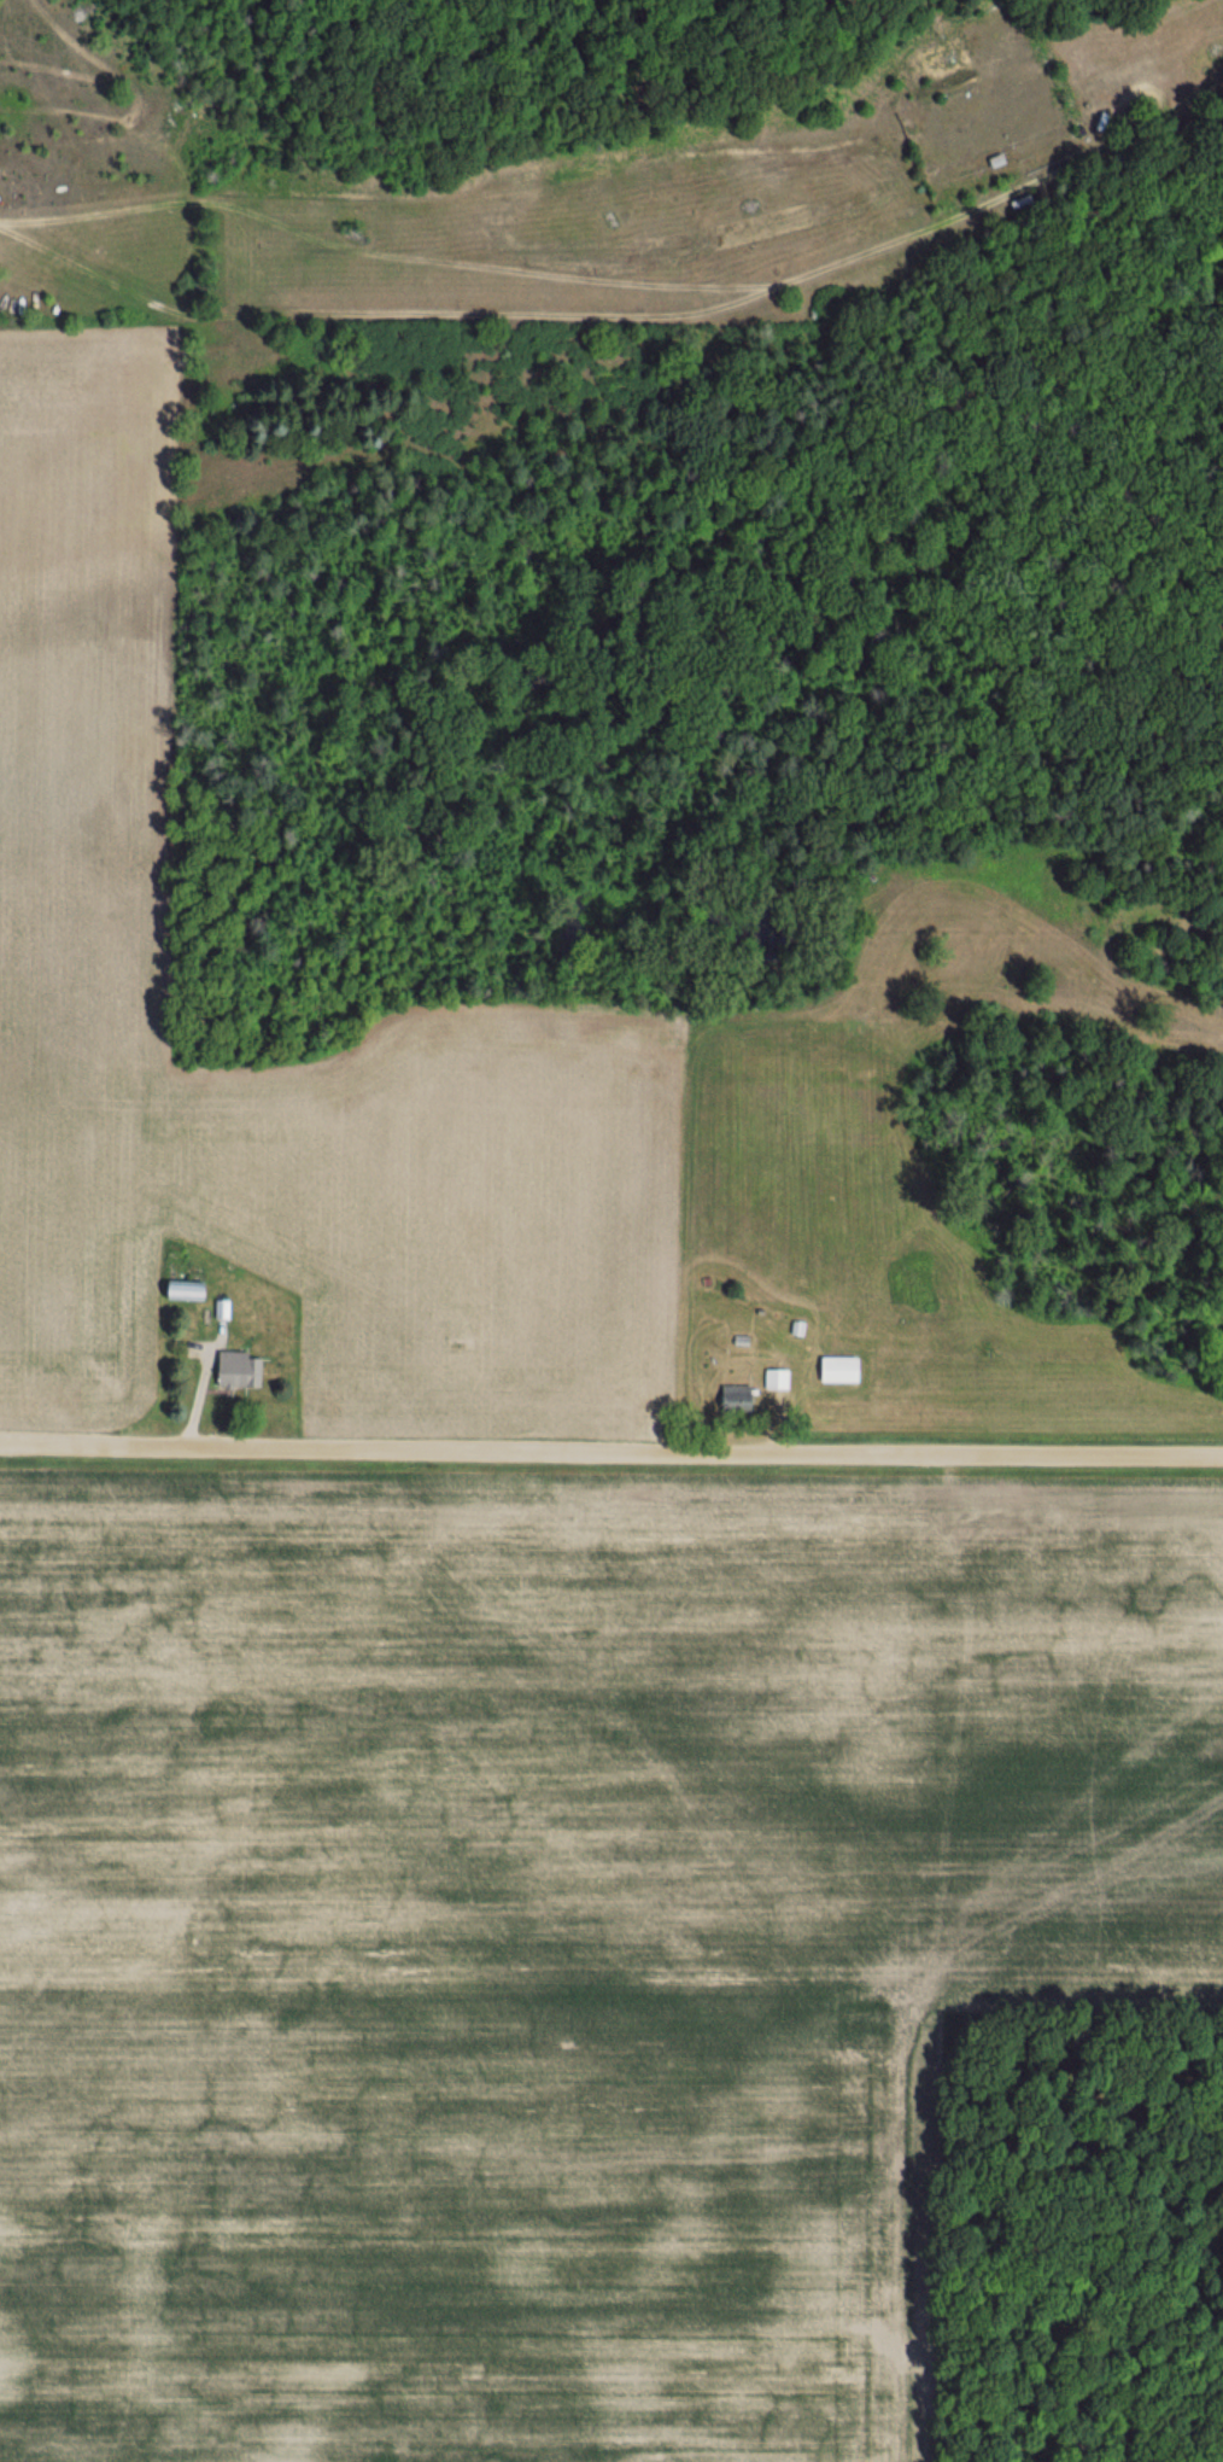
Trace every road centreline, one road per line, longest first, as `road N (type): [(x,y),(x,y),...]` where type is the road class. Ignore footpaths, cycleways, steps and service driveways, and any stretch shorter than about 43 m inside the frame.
road 1 (residential): [(1222,1451),(0,1440)]

